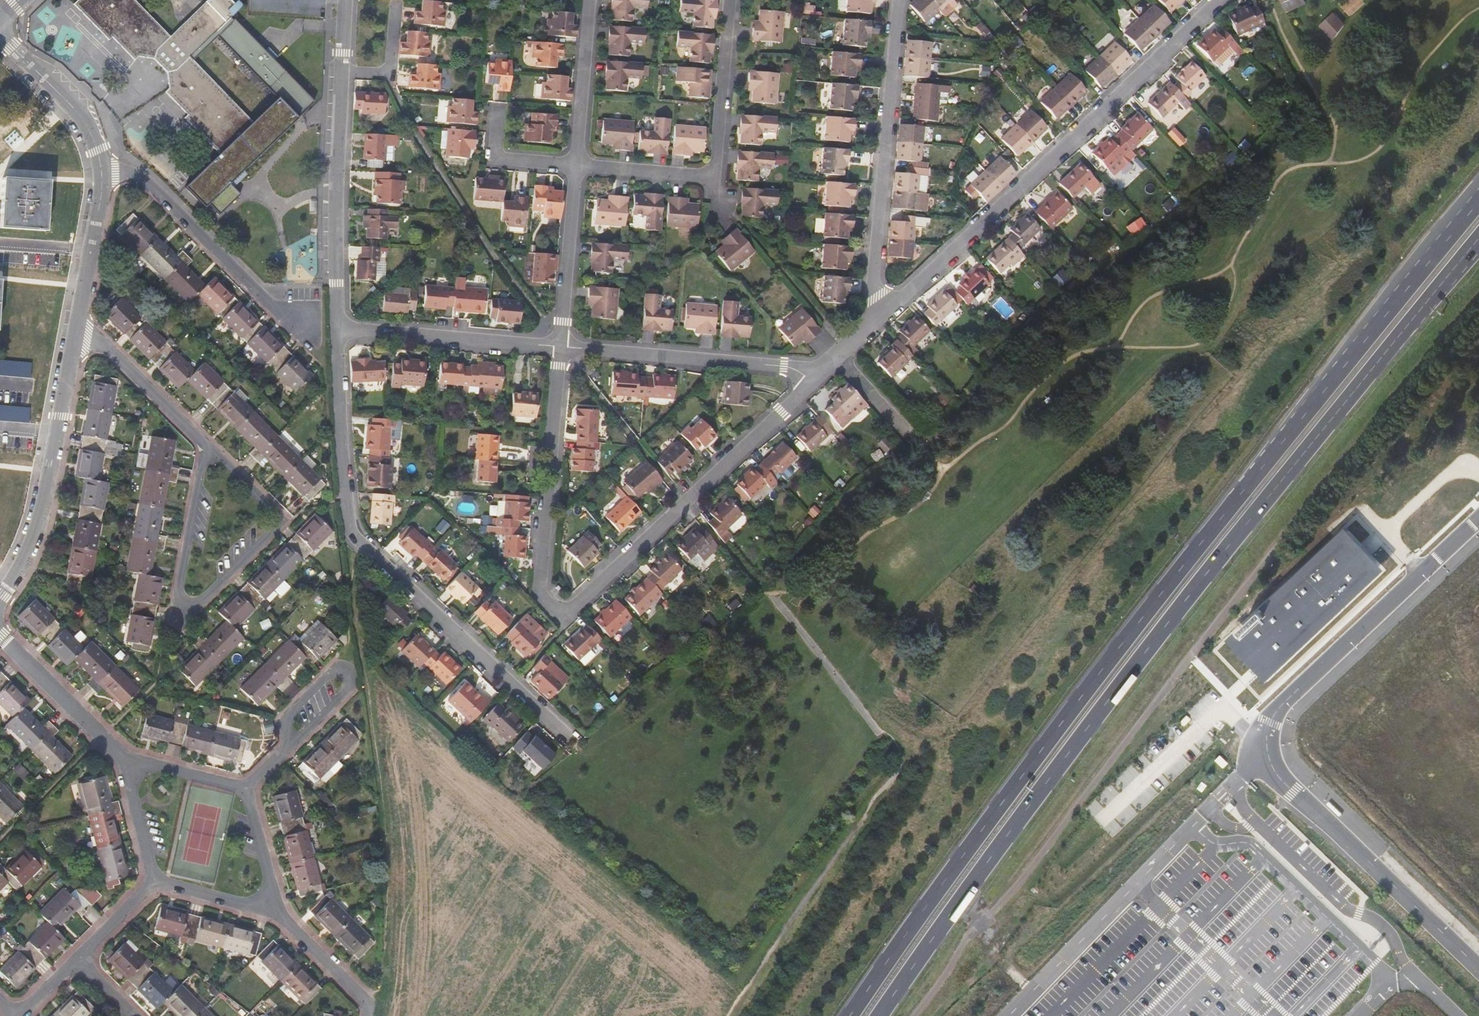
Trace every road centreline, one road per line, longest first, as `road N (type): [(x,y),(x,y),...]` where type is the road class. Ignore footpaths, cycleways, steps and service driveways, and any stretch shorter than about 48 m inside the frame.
road 1 (primary): [(880,1015),(1145,652),(1478,239)]
road 2 (unclassified): [(1478,520),(1279,708),(1262,745),(1271,769),(1478,969)]
road 3 (primary): [(1226,512),(851,1015)]
road 4 (residential): [(561,347),(541,572),(567,613),(821,371)]
road 5 (residential): [(336,330),(355,536),(576,743)]
road 6 (residential): [(1217,0),(869,325)]
road 7 (primary): [(1478,185),(1226,512)]
road 8 (primary): [(1478,204),(1226,512)]
road 9 (residential): [(204,443),(176,592),(184,609),(277,519),(222,458)]
road 10 (residential): [(869,325),(901,0)]
road 11 (residential): [(576,167),(717,177),(732,0)]
road 12 (residential): [(74,333),(38,525),(0,598)]
road 13 (residential): [(821,371),(561,347)]
road 14 (residential): [(98,171),(137,176),(268,303),(301,322)]
road 15 (residential): [(341,73),(336,330)]
road 16 (track): [(729,1015),(871,805)]
road 17 (residential): [(561,347),(336,330)]
road 18 (residential): [(290,741),(343,691),(344,674),(325,673),(284,715),(286,735)]
road 19 (residential): [(576,167),(561,347)]
road 20 (residential): [(74,333),(110,350),(204,443)]
road 21 (residential): [(0,34),(71,106),(98,171)]
road 22 (residential): [(121,755),(0,636)]
road 23 (residential): [(589,0),(576,167)]
road 24 (residential): [(98,171),(74,333)]
road 25 (residential): [(279,912),(364,994),(369,1015)]
road 26 (residential): [(279,912),(245,787)]
road 27 (residential): [(121,755),(154,880)]
road 28 (residential): [(154,880),(279,912)]
road 29 (residential): [(245,787),(121,755)]
road 30 (residential): [(497,114),(494,157),(576,167)]

